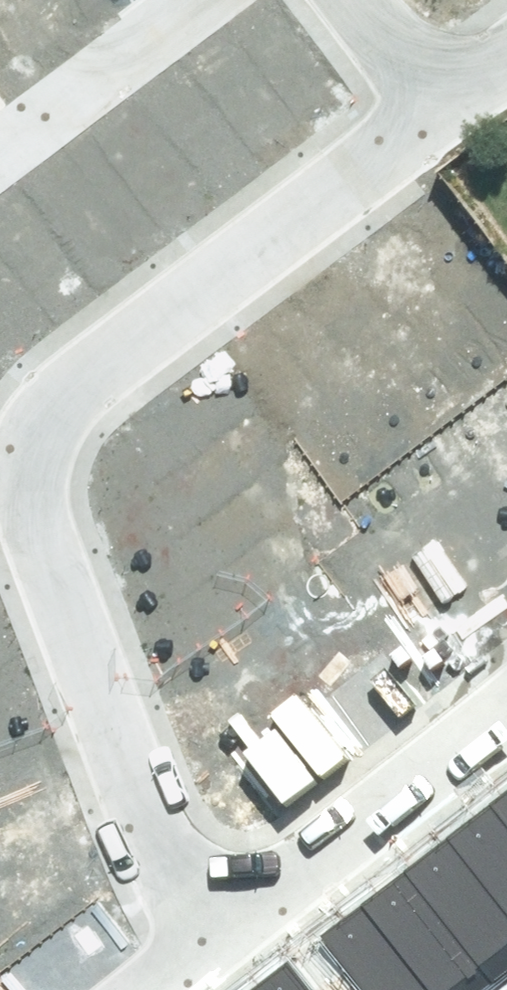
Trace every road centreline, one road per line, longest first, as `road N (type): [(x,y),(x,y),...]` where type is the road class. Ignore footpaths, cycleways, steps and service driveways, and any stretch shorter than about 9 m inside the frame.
road 1 (residential): [(506,59),(50,397),(21,461),(21,538),(144,853),(187,892),(241,891)]
road 2 (residential): [(241,891),(335,858),(506,715)]
road 3 (unknown): [(187,0),(0,139)]
road 4 (unknown): [(439,109),(353,0)]
road 5 (residential): [(241,891),(202,953),(155,989)]

